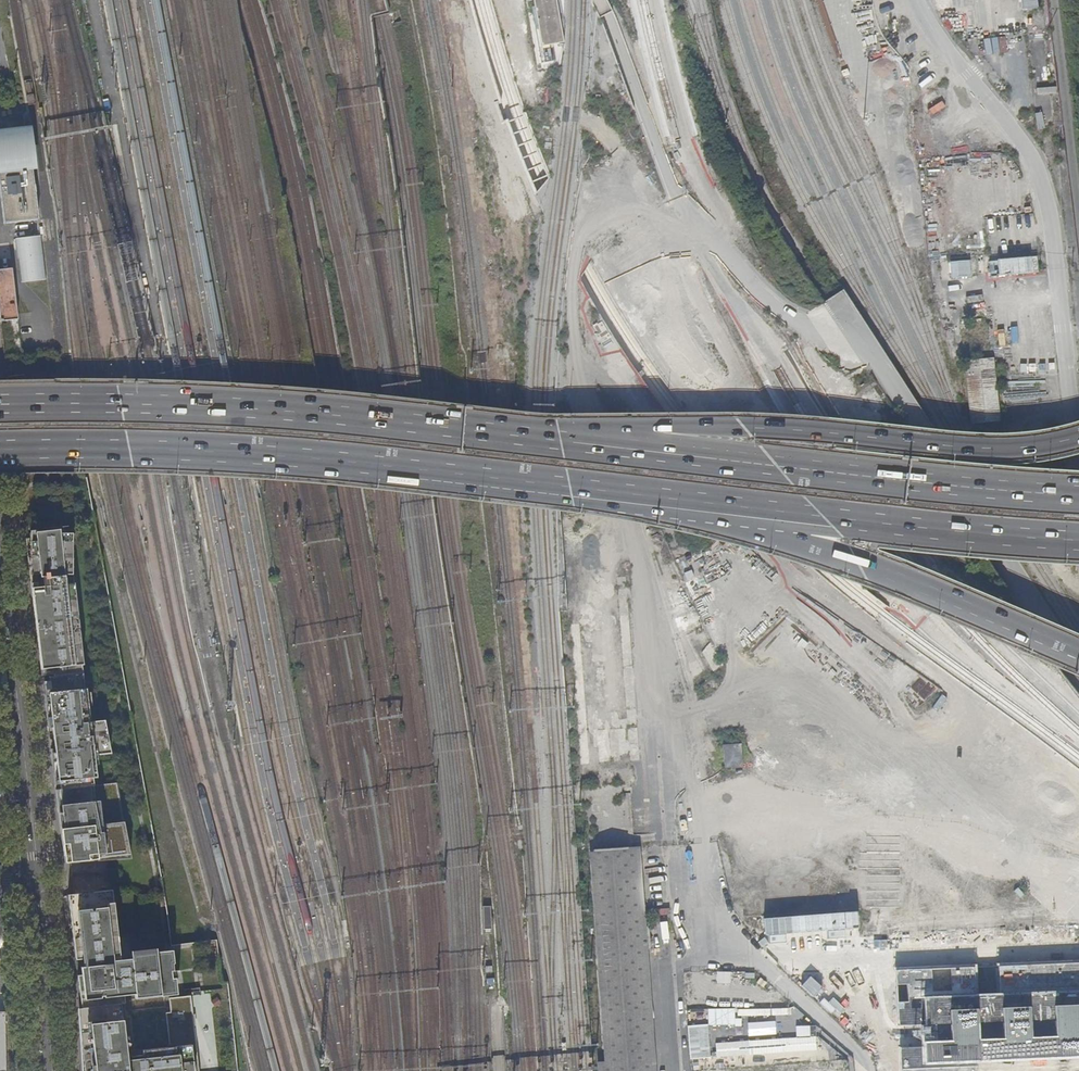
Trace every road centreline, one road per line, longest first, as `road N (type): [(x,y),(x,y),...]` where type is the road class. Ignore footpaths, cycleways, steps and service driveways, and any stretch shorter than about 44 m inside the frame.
road 1 (trunk): [(0,453),(265,457),(702,503)]
road 2 (trunk): [(579,445),(232,409),(0,407)]
road 3 (motorway): [(1078,440),(992,452),(687,428),(579,445)]
road 4 (trunk): [(1078,498),(579,445)]
road 5 (trunk): [(702,503),(1068,652)]
road 6 (trunk): [(702,503),(1078,545)]
road 7 (tertiary): [(38,882),(0,554)]

